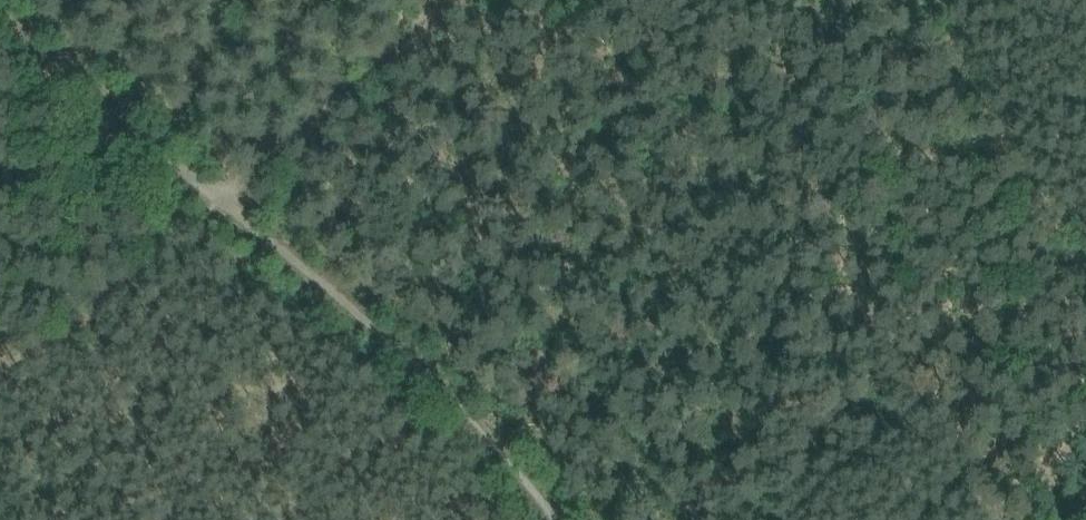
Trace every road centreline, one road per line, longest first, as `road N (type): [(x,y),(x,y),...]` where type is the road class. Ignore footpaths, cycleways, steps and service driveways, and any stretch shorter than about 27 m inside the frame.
road 1 (track): [(0,2),(429,367),(554,519)]
road 2 (track): [(0,371),(178,243),(461,0)]

